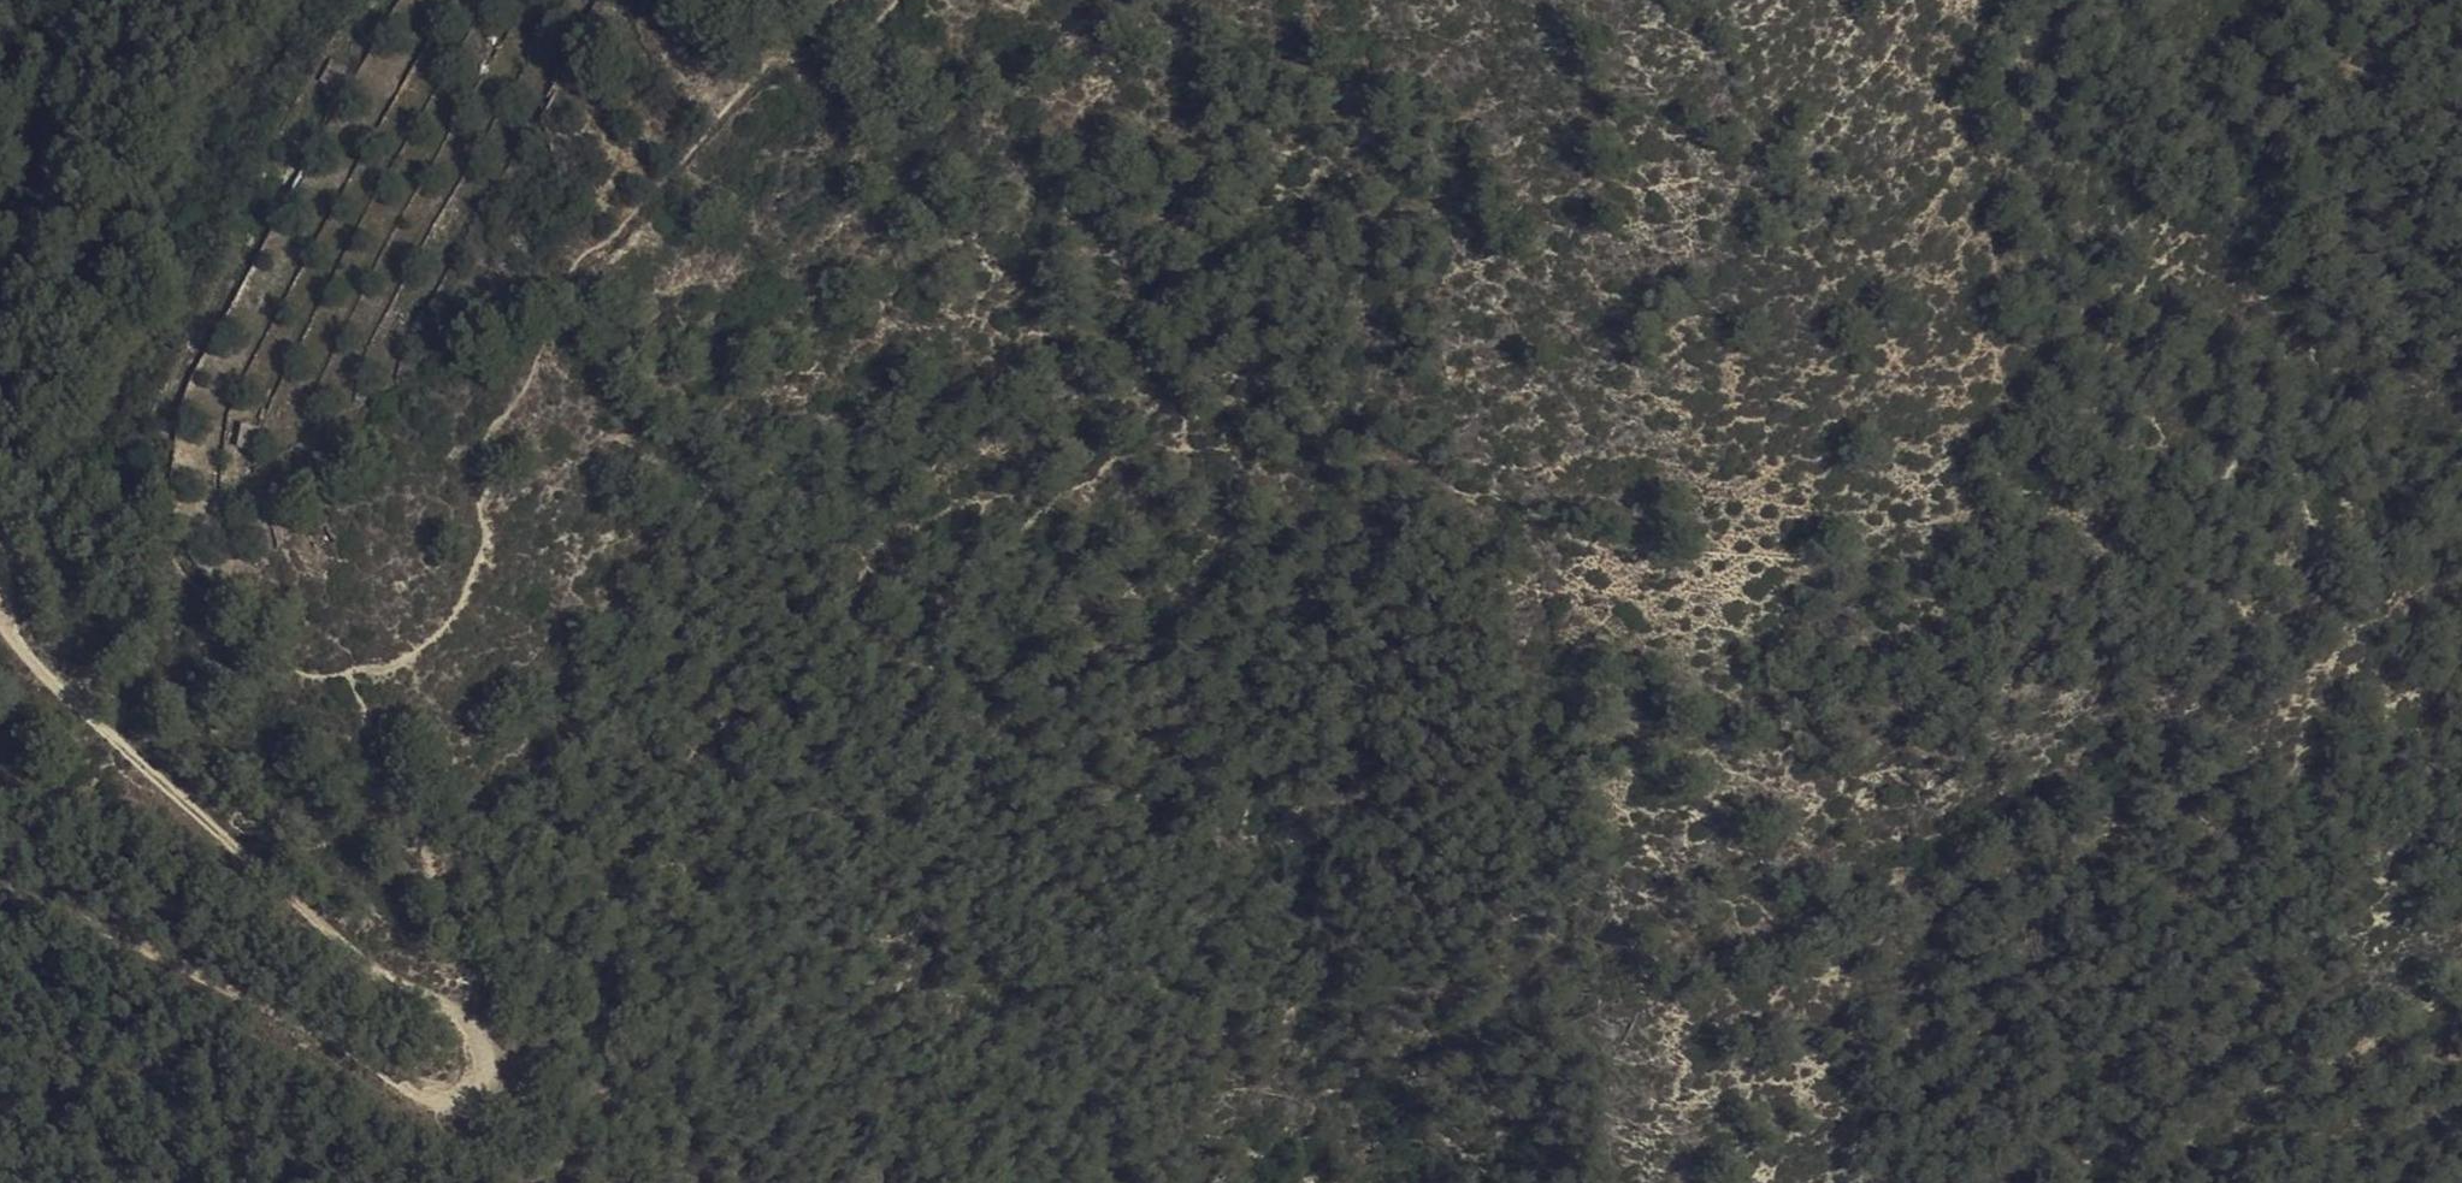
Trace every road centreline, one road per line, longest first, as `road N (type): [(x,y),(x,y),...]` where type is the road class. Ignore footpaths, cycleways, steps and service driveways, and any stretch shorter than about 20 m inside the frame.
road 1 (track): [(0,885),(85,915),(288,1019),(435,1106),(468,1094),(475,1070),(469,1027),(289,896),(47,686),(0,614)]

